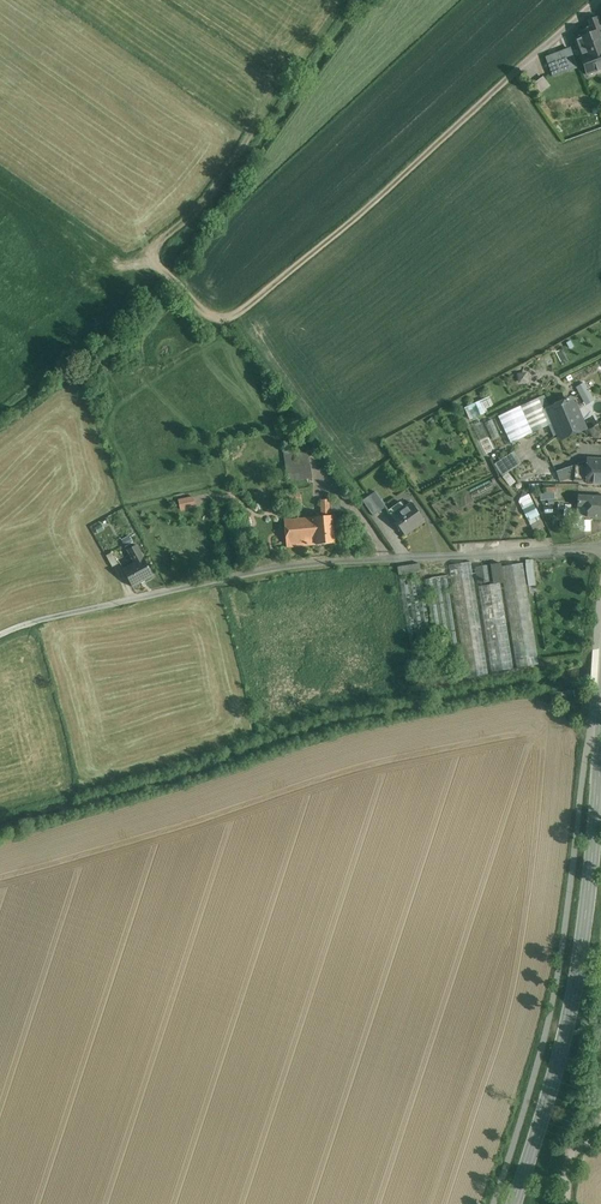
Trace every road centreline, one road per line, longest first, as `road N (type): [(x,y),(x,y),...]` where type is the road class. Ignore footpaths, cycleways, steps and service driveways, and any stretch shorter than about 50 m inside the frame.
road 1 (residential): [(0,636),(283,566),(600,548)]
road 2 (tertiary): [(514,1203),(574,994),(600,753)]

